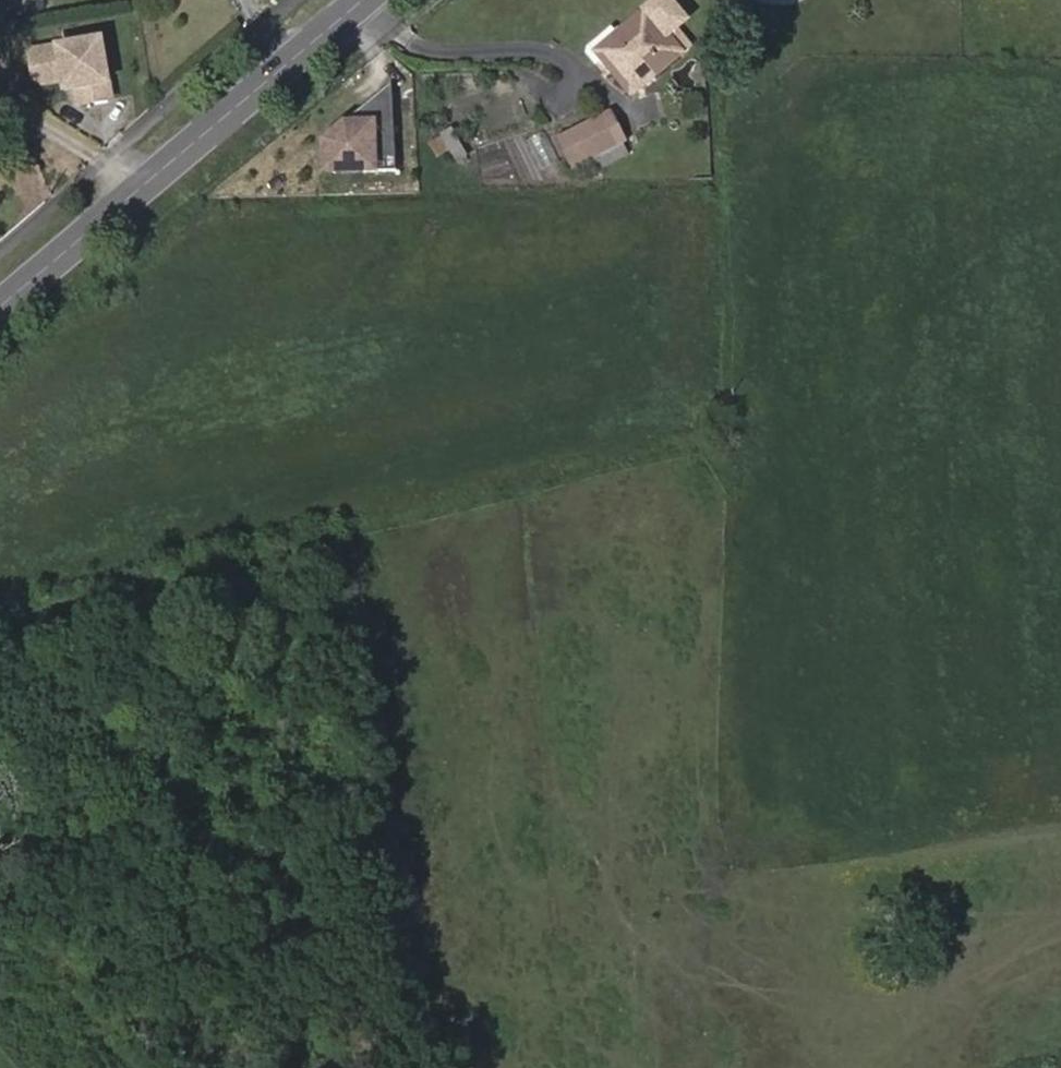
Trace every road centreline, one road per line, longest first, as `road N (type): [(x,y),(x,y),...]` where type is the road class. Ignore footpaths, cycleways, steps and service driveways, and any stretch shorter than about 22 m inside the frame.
road 1 (primary): [(361,0),(0,307)]

